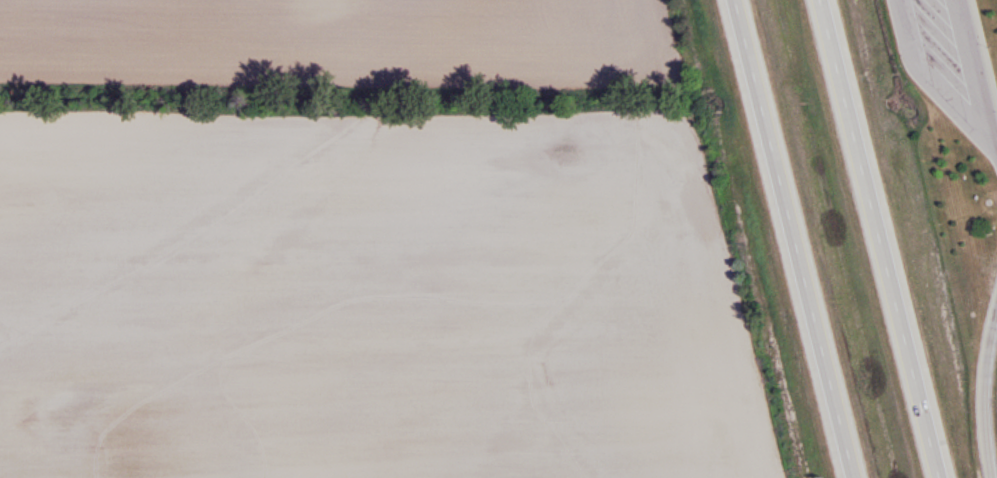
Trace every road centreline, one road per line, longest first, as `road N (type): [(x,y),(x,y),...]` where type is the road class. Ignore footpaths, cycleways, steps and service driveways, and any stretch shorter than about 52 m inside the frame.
road 1 (motorway): [(945,477),(820,0)]
road 2 (motorway): [(730,0),(851,477)]
road 3 (motorway): [(990,477),(986,366),(996,308)]

